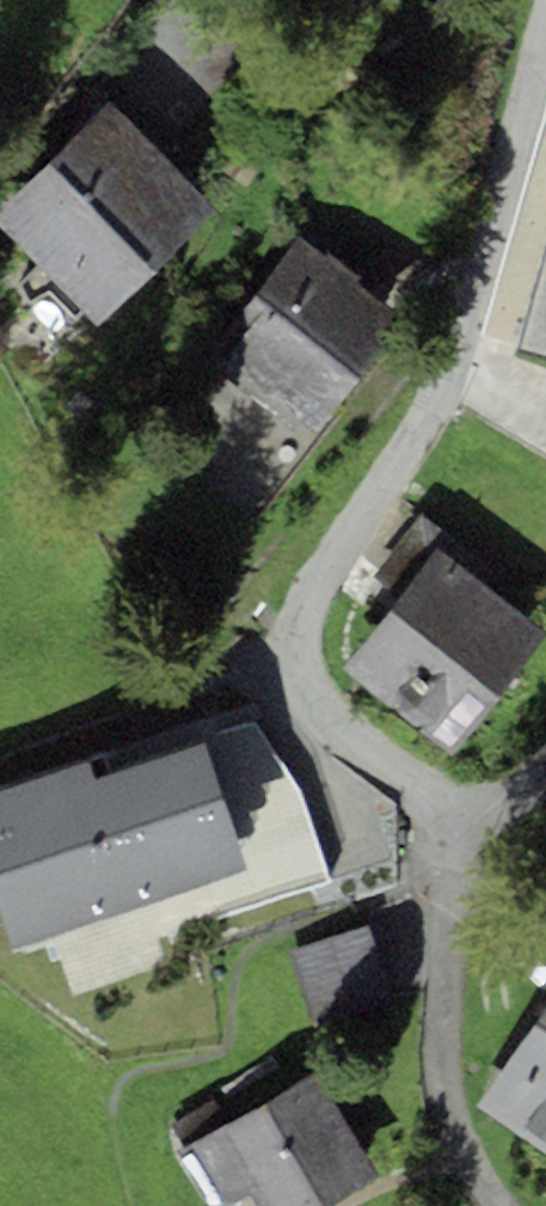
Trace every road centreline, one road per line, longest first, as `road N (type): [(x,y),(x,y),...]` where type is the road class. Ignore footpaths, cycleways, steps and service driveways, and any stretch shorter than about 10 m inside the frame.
road 1 (residential): [(545,775),(498,801),(440,813),(303,697),(288,636),(454,367),(545,28)]
road 2 (track): [(85,1094),(227,1061),(239,1035),(234,985),(247,964),(269,944),(418,889),(440,813)]
road 3 (track): [(85,1094),(131,1205)]

